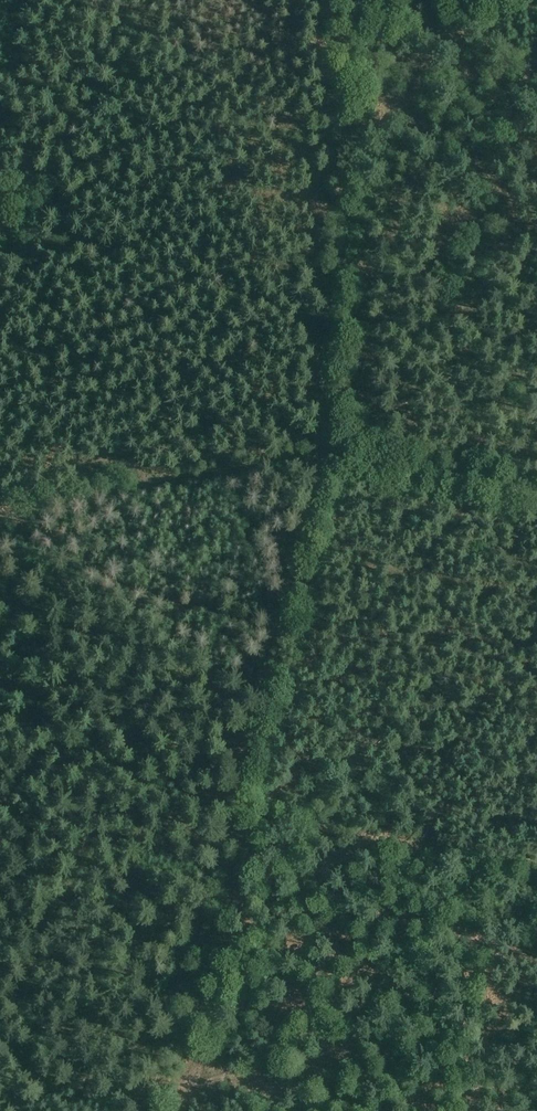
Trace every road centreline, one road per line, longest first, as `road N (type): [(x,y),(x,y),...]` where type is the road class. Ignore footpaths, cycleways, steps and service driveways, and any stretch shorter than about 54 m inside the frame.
road 1 (track): [(150,1110),(329,452)]
road 2 (track): [(329,452),(344,0)]
road 3 (track): [(0,516),(329,452)]
road 4 (track): [(536,492),(329,452)]

